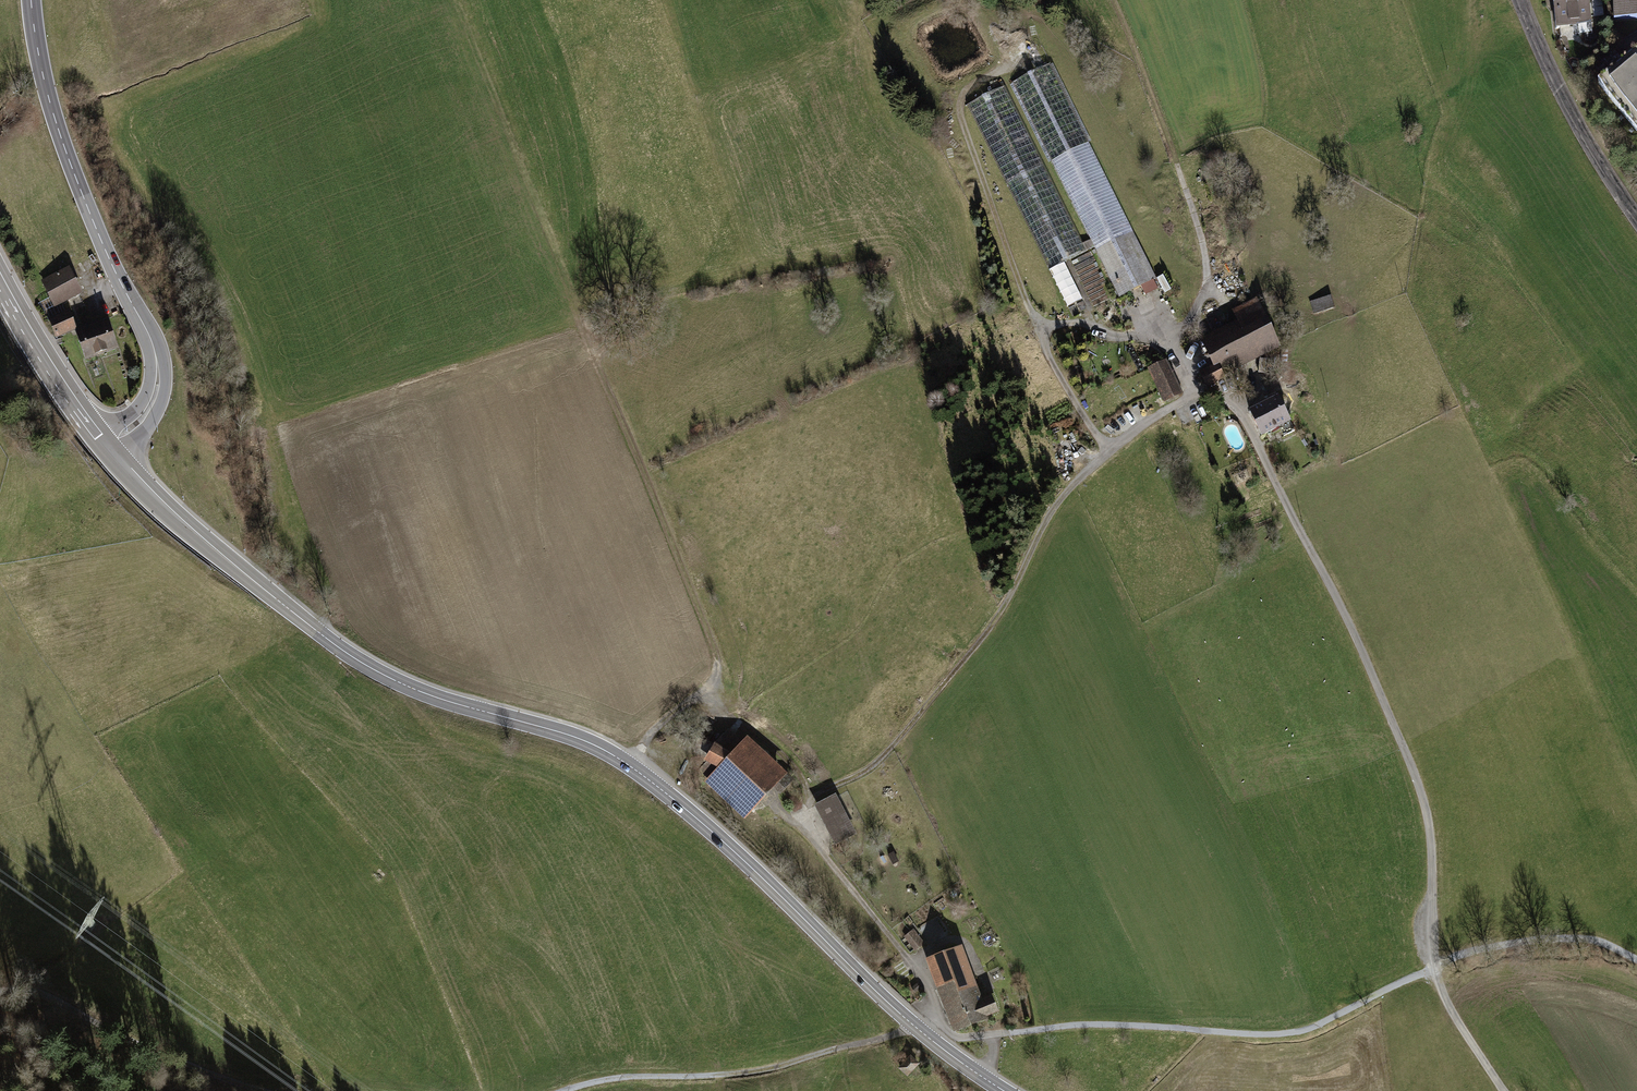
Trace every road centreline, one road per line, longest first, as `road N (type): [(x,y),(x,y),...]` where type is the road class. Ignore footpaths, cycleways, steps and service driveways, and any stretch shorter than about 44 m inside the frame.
road 1 (secondary): [(1003,1090),(875,992),(650,781),(587,743),(448,703),(374,671),(200,538),(108,448)]
road 2 (track): [(628,766),(650,734),(713,684),(714,643),(456,0)]
road 3 (track): [(1244,422),(1408,759),(1429,824),(1432,968),(1504,1090)]
road 4 (track): [(1636,959),(1576,937),(1485,947),(1302,1031),(1082,1025),(993,1034)]
road 5 (track): [(1244,422),(1226,401),(1198,392),(1109,451),(1054,508),(989,630),(890,749),(811,797)]
road 6 (secondary): [(108,448),(150,406),(156,354),(70,162),(31,0)]
road 7 (track): [(1109,451),(1035,326),(963,122),(967,92),(1011,65)]
road 8 (track): [(1165,337),(1199,302),(1205,251),(1111,0)]
road 9 (track): [(911,1023),(902,1033),(763,1070),(608,1080),(566,1090)]
road 10 (track): [(268,1090),(125,1038),(24,988),(0,990)]
road 11 (tertiary): [(1523,0),(1593,147),(1636,216)]
road 12 (secondary): [(108,448),(62,387),(0,277)]
road 13 (track): [(1198,392),(1165,337),(1117,336),(1083,324),(1035,326)]
road 14 (track): [(811,797),(769,742),(700,697)]

